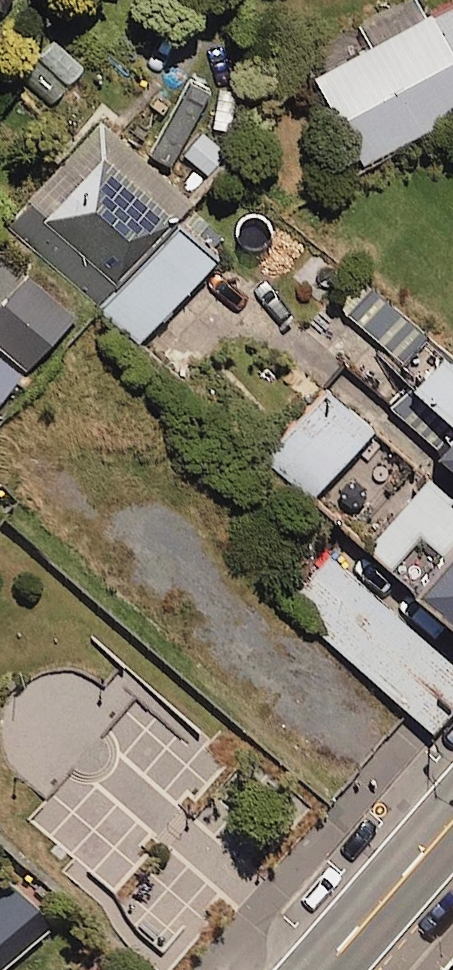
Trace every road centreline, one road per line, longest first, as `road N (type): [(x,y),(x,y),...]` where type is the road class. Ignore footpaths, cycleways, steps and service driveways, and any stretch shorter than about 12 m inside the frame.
road 1 (trunk): [(322,969),(452,819)]

